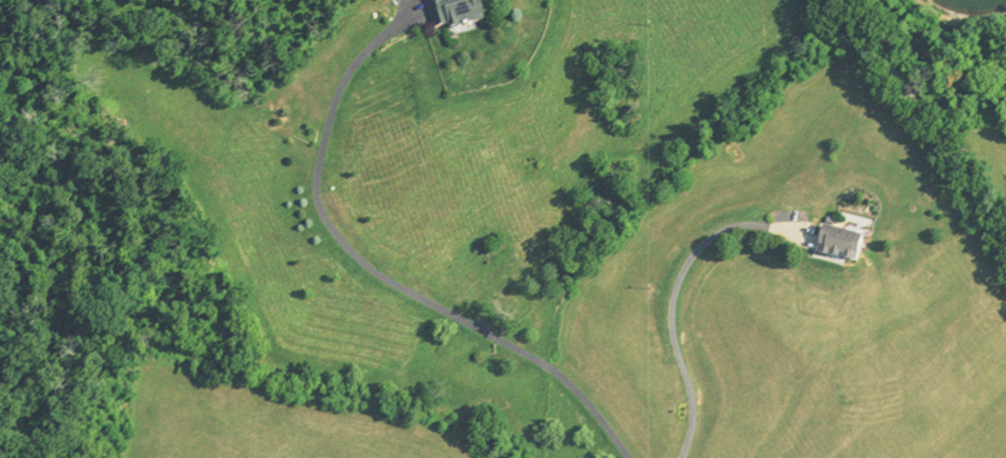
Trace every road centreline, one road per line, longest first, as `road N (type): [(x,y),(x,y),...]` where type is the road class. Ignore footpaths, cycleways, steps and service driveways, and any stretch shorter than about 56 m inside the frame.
road 1 (residential): [(1005,237),(849,0)]

